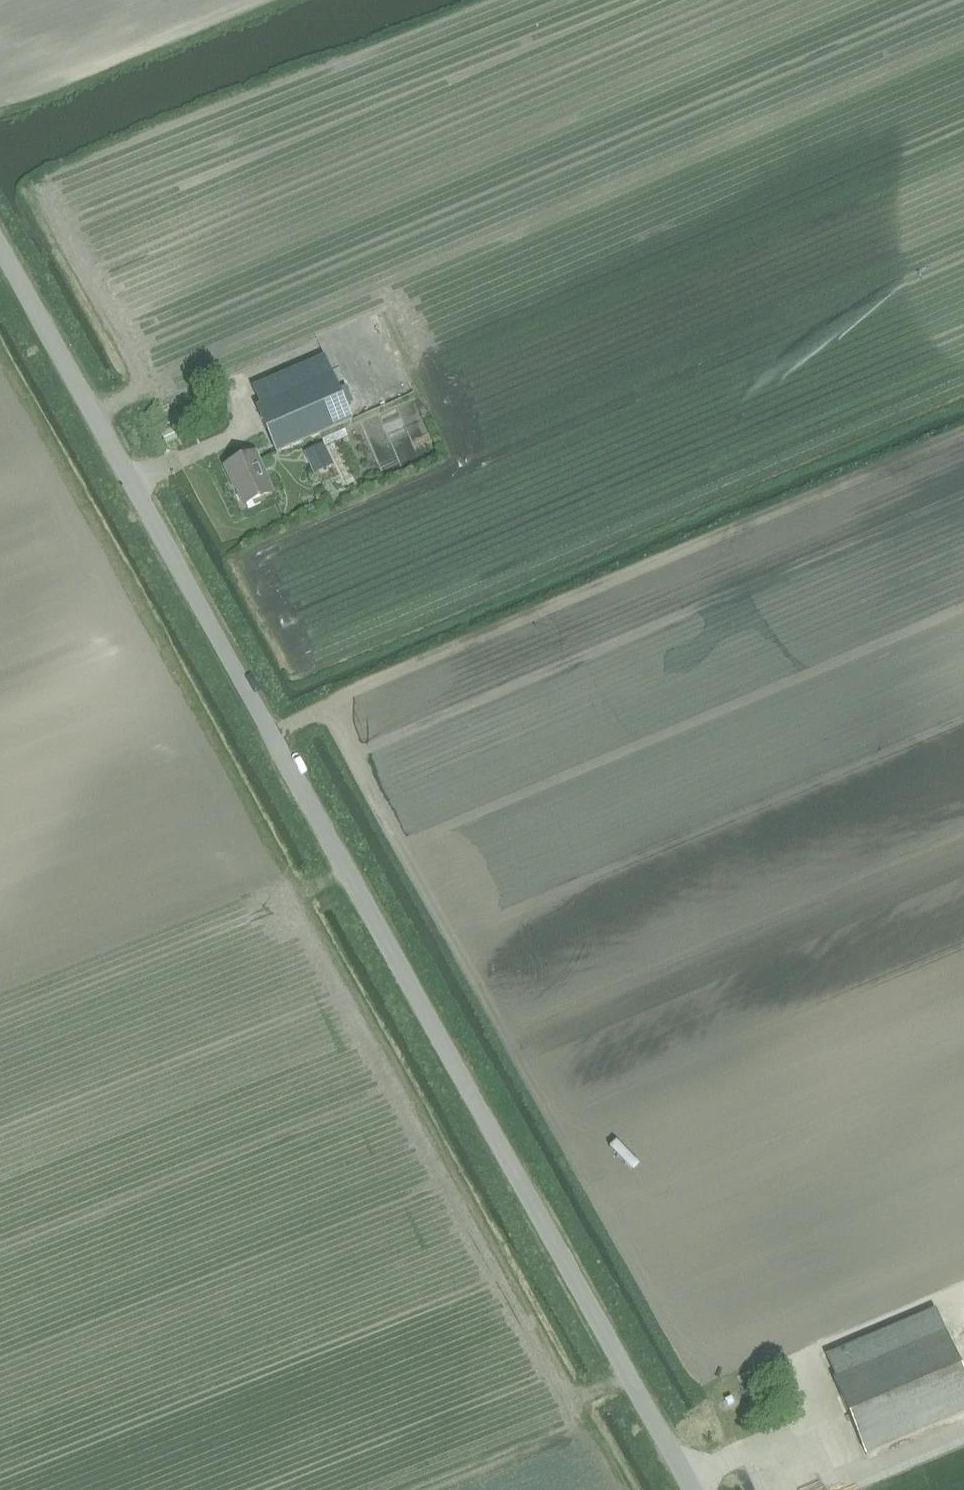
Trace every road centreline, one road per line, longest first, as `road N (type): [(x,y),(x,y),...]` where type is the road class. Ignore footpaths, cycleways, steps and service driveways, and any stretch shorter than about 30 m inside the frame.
road 1 (unclassified): [(690,1489),(0,242)]

